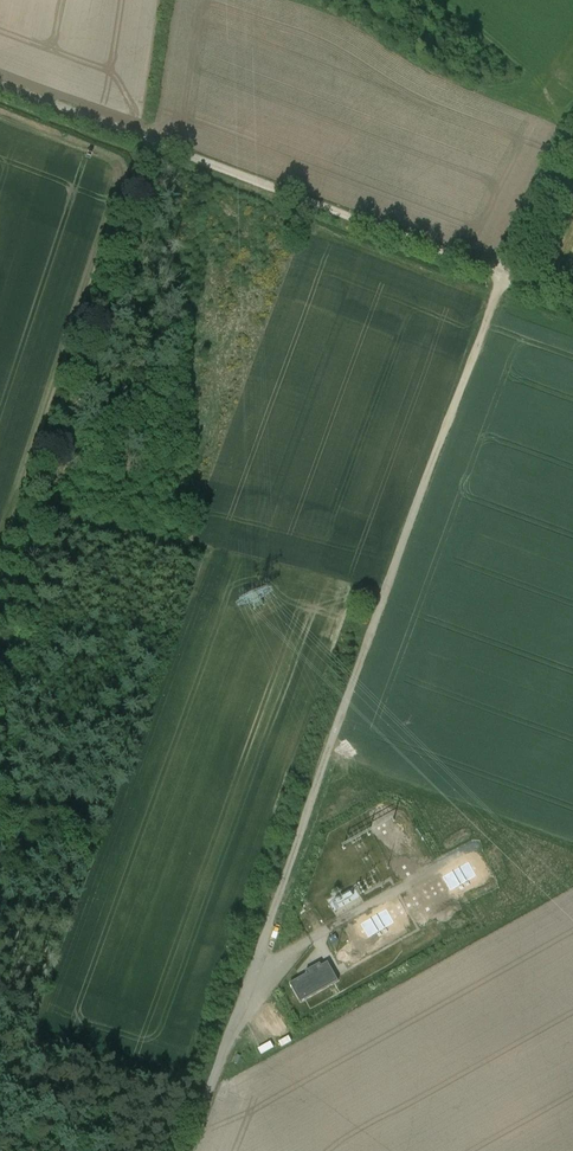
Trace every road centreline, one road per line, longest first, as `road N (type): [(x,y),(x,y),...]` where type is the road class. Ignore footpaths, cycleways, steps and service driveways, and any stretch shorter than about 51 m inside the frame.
road 1 (track): [(500,276),(178,1150)]
road 2 (track): [(500,276),(0,87)]
road 3 (track): [(159,148),(0,628)]
road 4 (track): [(197,1101),(0,1038)]
road 5 (track): [(572,133),(553,157),(500,276)]

